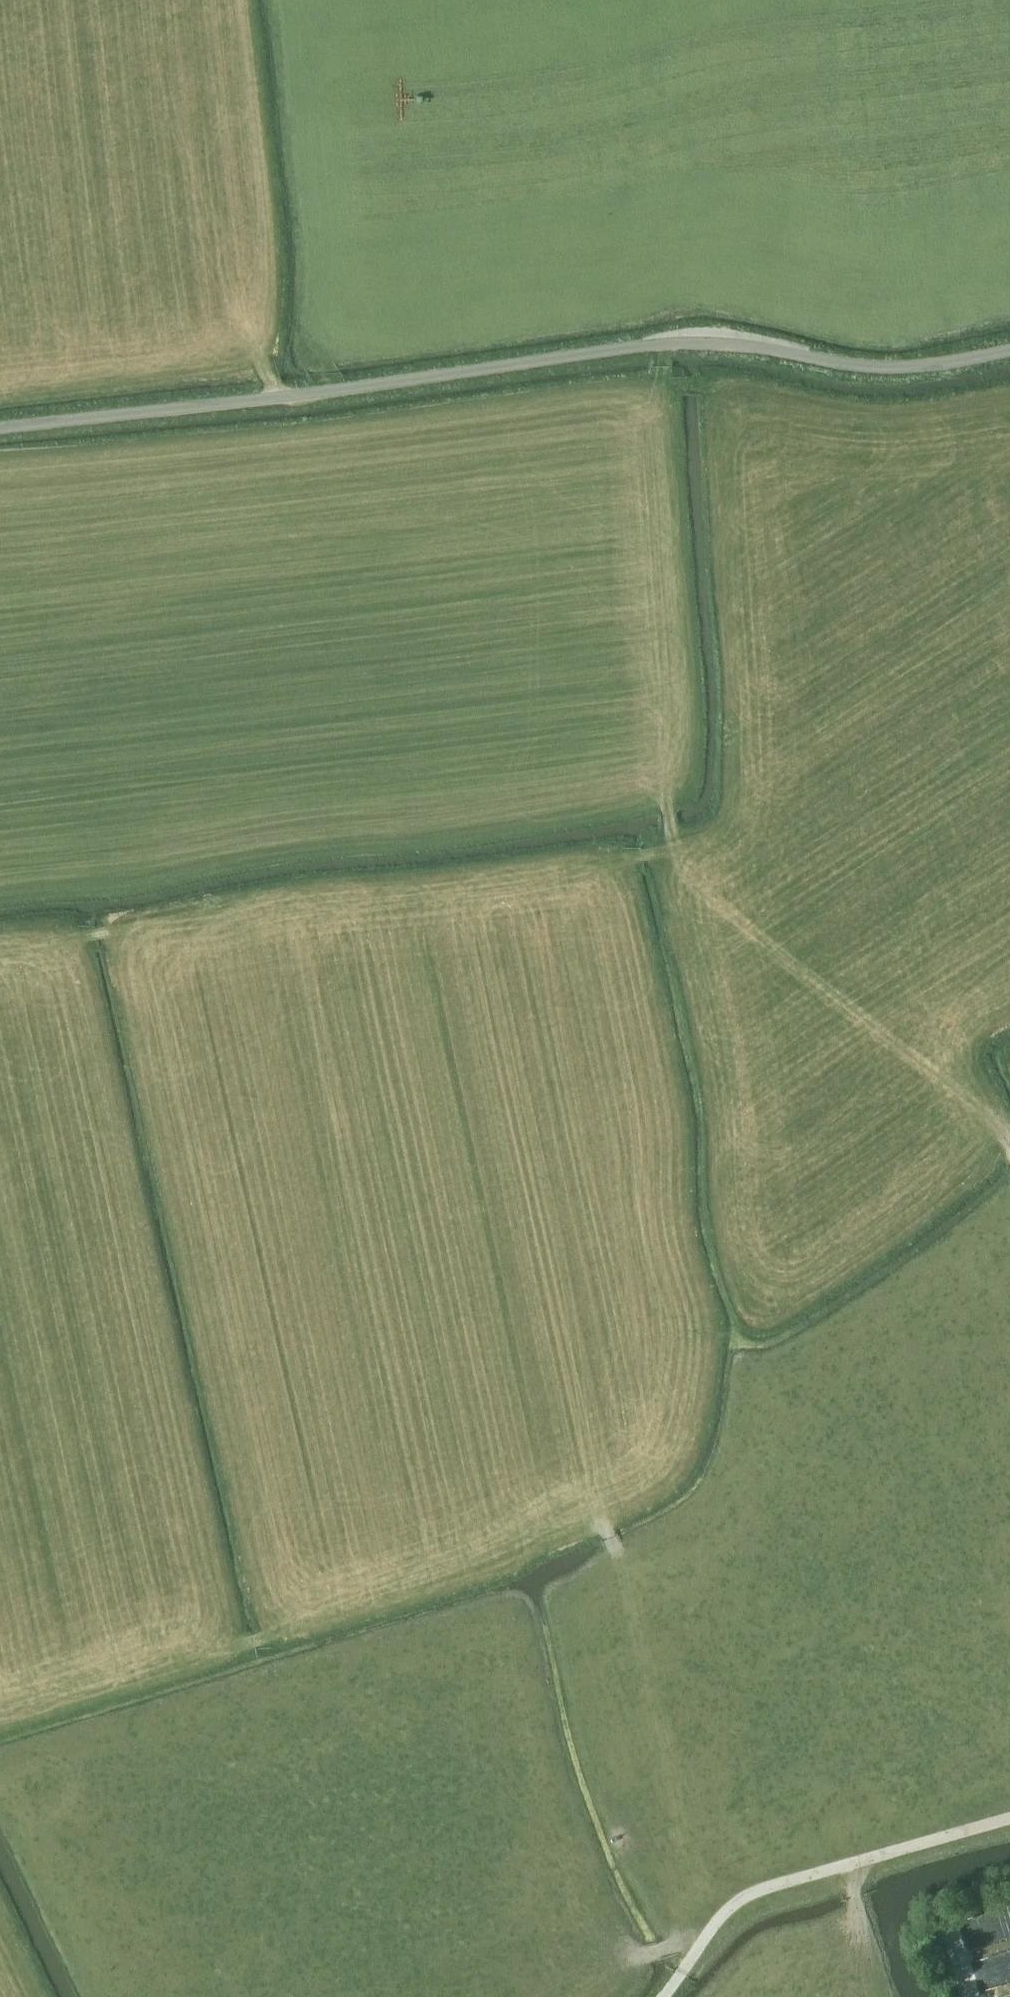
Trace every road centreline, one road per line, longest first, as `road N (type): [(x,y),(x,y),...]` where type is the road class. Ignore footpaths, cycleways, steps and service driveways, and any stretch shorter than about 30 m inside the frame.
road 1 (unclassified): [(0,430),(308,398),(646,347),(728,344),(863,368),(1009,351)]
road 2 (track): [(1009,1818),(753,1894),(717,1922),(664,1996)]

